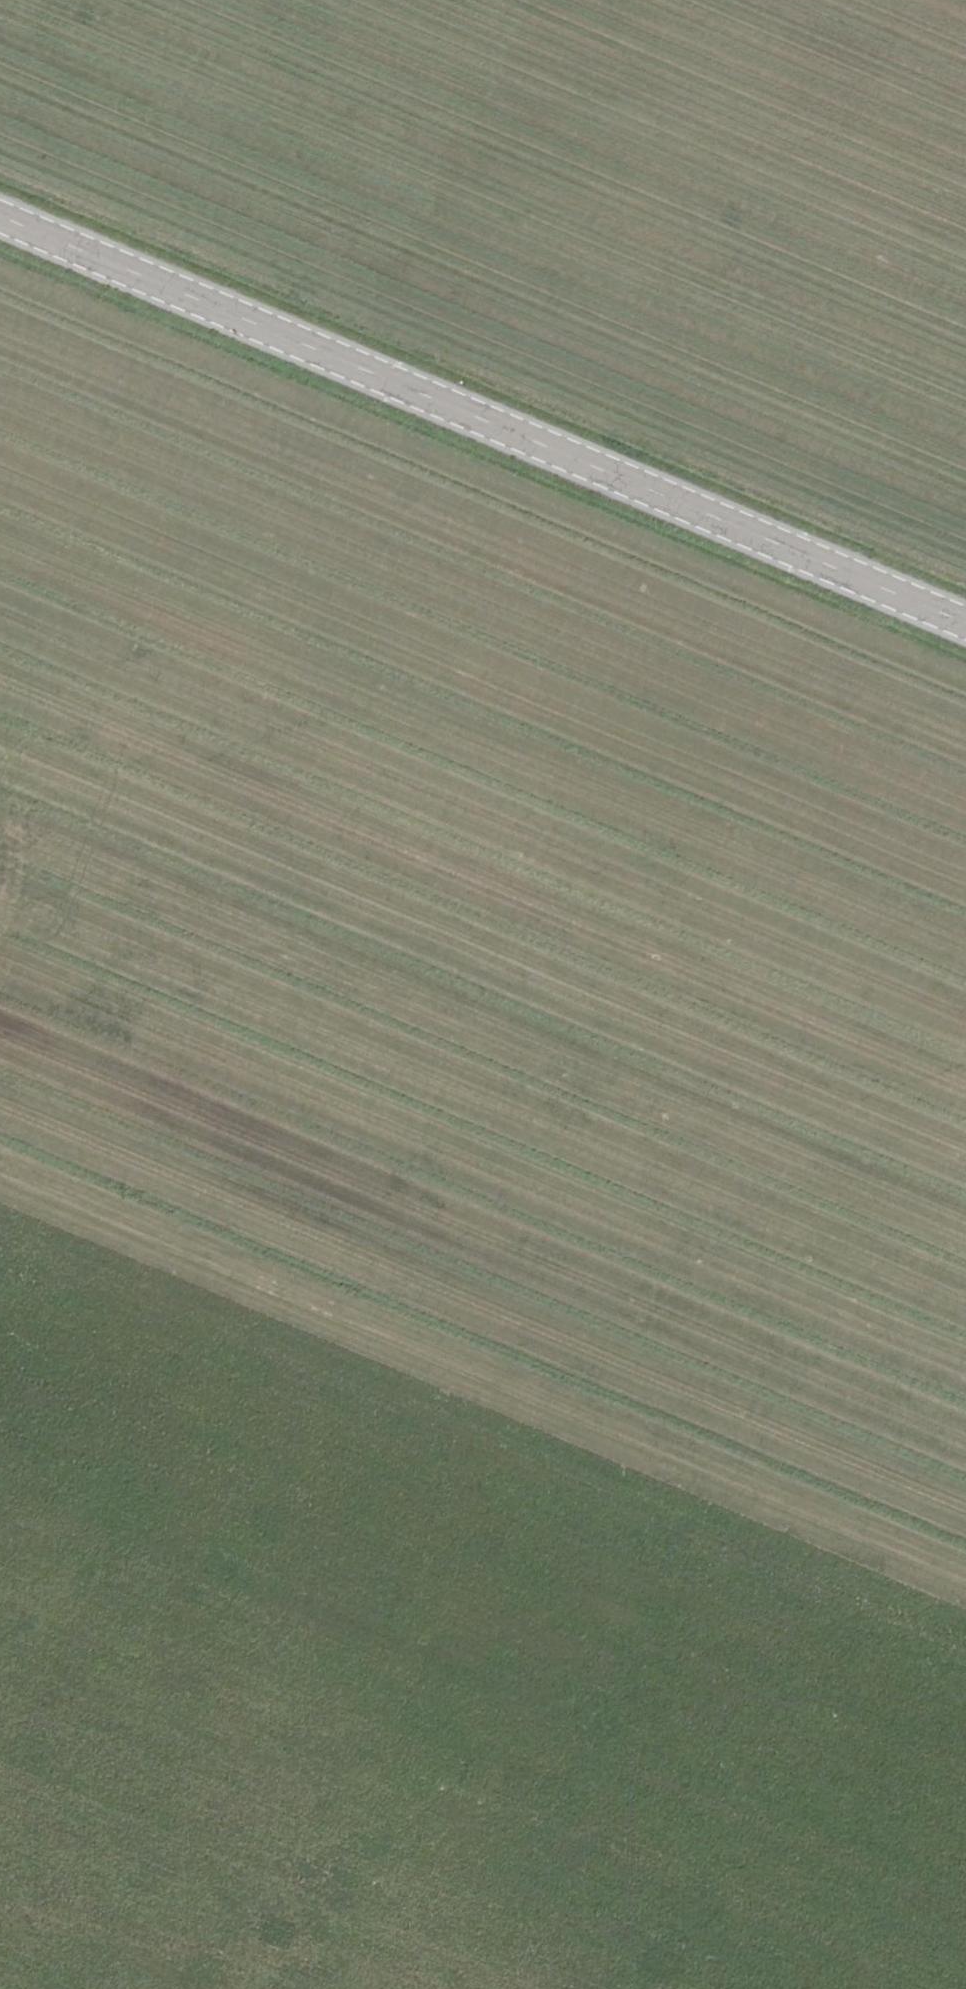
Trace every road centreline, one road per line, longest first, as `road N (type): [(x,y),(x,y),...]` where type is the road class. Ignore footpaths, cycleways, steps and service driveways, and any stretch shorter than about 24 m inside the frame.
road 1 (secondary): [(0,218),(965,626)]

